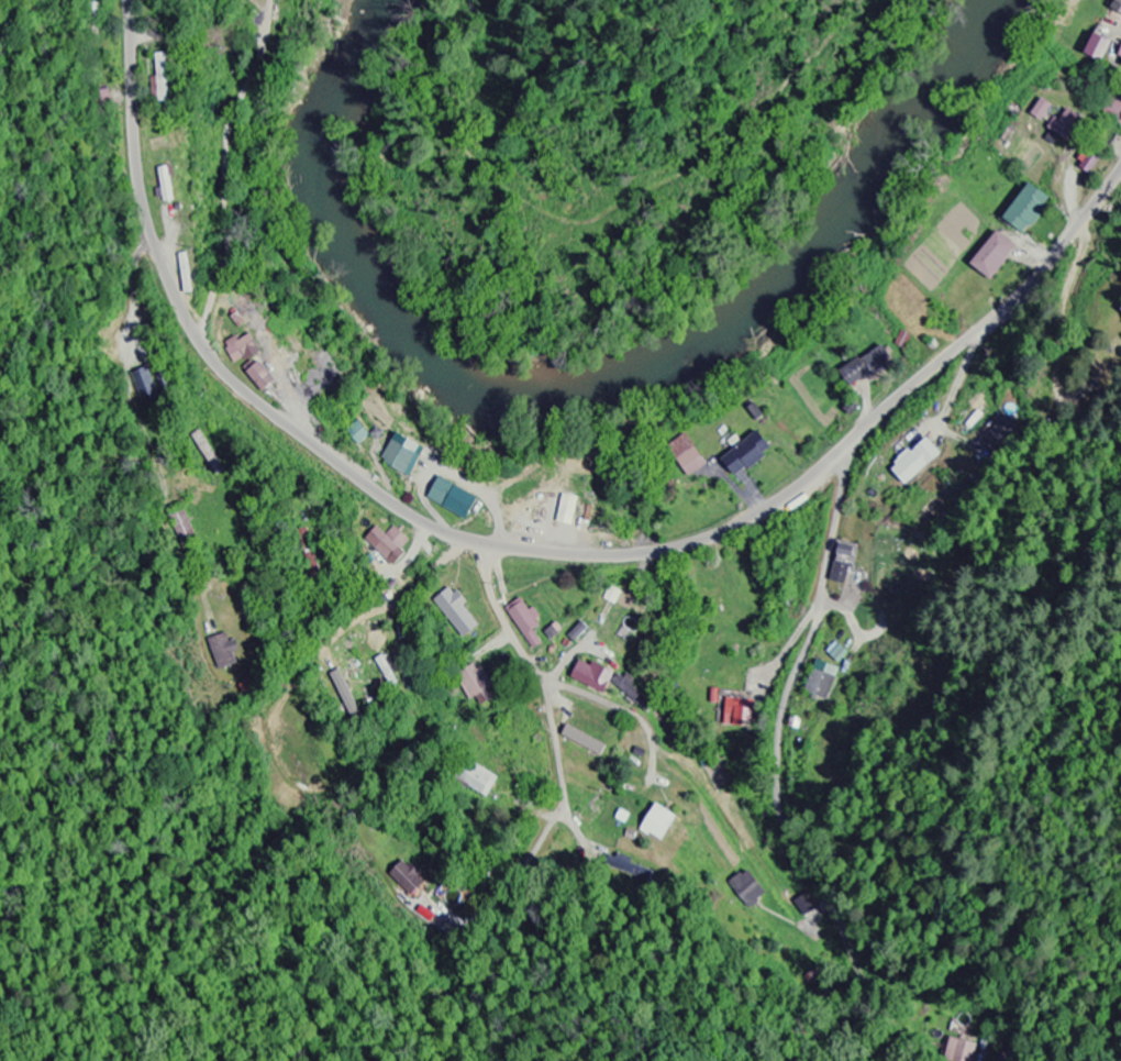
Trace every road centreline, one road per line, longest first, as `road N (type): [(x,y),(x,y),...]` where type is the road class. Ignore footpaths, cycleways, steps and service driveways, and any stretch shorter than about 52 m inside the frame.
road 1 (residential): [(1120,169),(1003,310),(807,478),(742,522),(640,554),(492,544),(439,529),(392,504),(241,389),(197,339),(169,285),(137,179),(127,0)]
road 2 (residential): [(846,443),(818,614),(786,696),(776,767),(780,817),(826,895)]
road 3 (residential): [(487,543),(495,601),(532,666),(636,717),(652,747),(645,774)]

